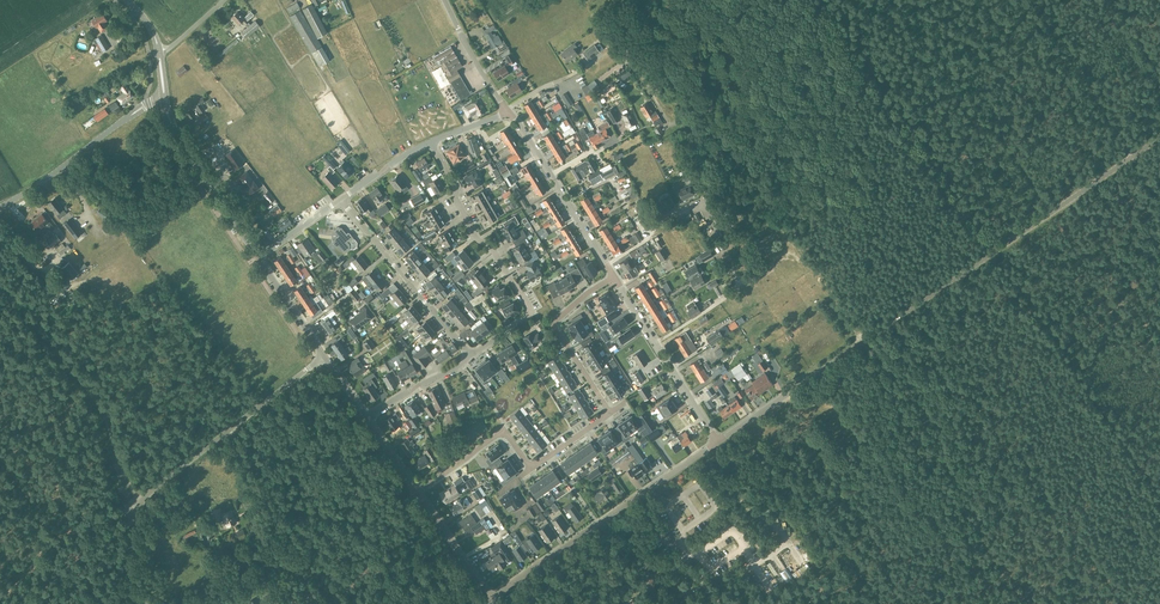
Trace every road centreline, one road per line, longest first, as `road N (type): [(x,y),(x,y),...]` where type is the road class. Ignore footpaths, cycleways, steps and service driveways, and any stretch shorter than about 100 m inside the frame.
road 1 (unclassified): [(790,392),(1159,138)]
road 2 (tertiary): [(128,603),(140,503),(324,356)]
road 3 (track): [(861,343),(803,257),(789,254),(656,343)]
road 4 (residential): [(490,598),(717,442)]
road 5 (residential): [(471,355),(532,314),(468,223),(430,143)]
road 6 (track): [(1051,213),(896,0)]
road 7 (track): [(737,429),(793,510),(849,556),(888,603)]
road 8 (track): [(138,506),(90,397),(29,319)]
road 9 (residential): [(471,355),(341,200)]
road 10 (tertiary): [(0,207),(163,95)]
road 11 (residential): [(717,442),(614,277)]
road 12 (tertiary): [(258,257),(186,149),(163,95)]
road 13 (track): [(1033,0),(1134,156)]
road 14 (residential): [(610,413),(553,325),(614,277)]
road 15 (track): [(135,510),(41,552),(0,603)]
road 16 (residential): [(533,467),(505,428),(418,492)]
road 17 (track): [(669,125),(627,50),(644,29),(651,0)]
road 18 (tertiary): [(490,598),(418,492)]
road 19 (residential): [(367,417),(471,355)]

